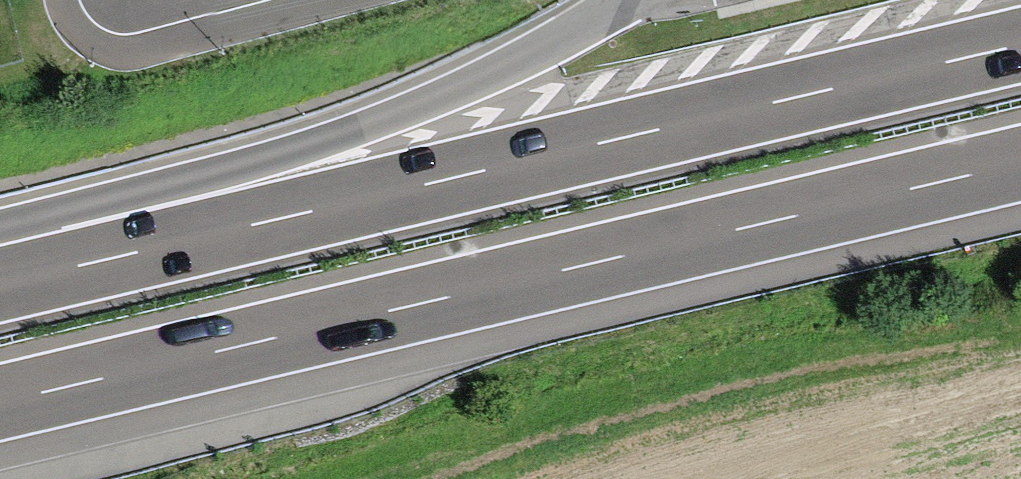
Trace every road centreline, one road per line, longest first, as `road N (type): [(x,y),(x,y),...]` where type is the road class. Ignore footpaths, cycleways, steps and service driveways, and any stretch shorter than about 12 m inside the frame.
road 1 (motorway): [(0,402),(1020,163)]
road 2 (motorway): [(1020,45),(0,284)]

